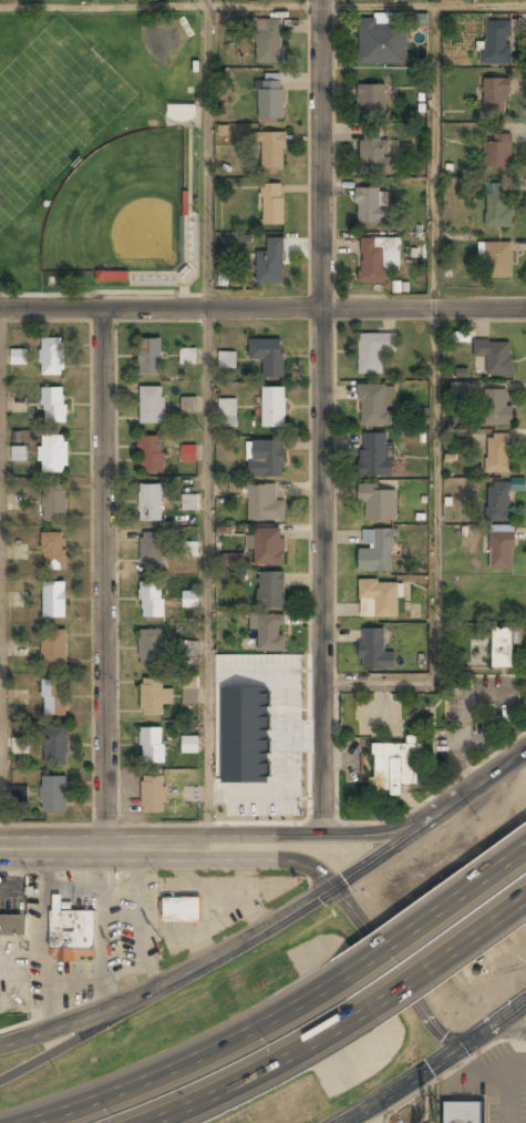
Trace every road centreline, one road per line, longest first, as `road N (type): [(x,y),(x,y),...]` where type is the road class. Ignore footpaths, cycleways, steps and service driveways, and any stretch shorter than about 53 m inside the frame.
road 1 (residential): [(320,0),(326,836)]
road 2 (secondary): [(525,747),(269,932),(159,989),(0,1047)]
road 3 (residential): [(103,308),(107,851)]
road 4 (residential): [(525,309),(0,309)]
road 5 (motorway): [(313,1003),(155,1085),(55,1122)]
road 6 (tertiary): [(425,826),(155,850)]
road 7 (motorway): [(525,854),(313,1003)]
road 8 (motorway): [(332,1044),(525,908)]
road 9 (tertiary): [(334,888),(427,1022),(477,1039)]
road 10 (secondary): [(348,1122),(525,1002)]
road 11 (residential): [(0,6),(205,4)]
road 12 (tertiary): [(155,850),(301,862),(334,888)]
road 13 (motorway): [(159,989),(76,1048),(0,1086)]
road 14 (motorway): [(174,1122),(332,1044)]
road 15 (tertiary): [(0,851),(155,850)]

